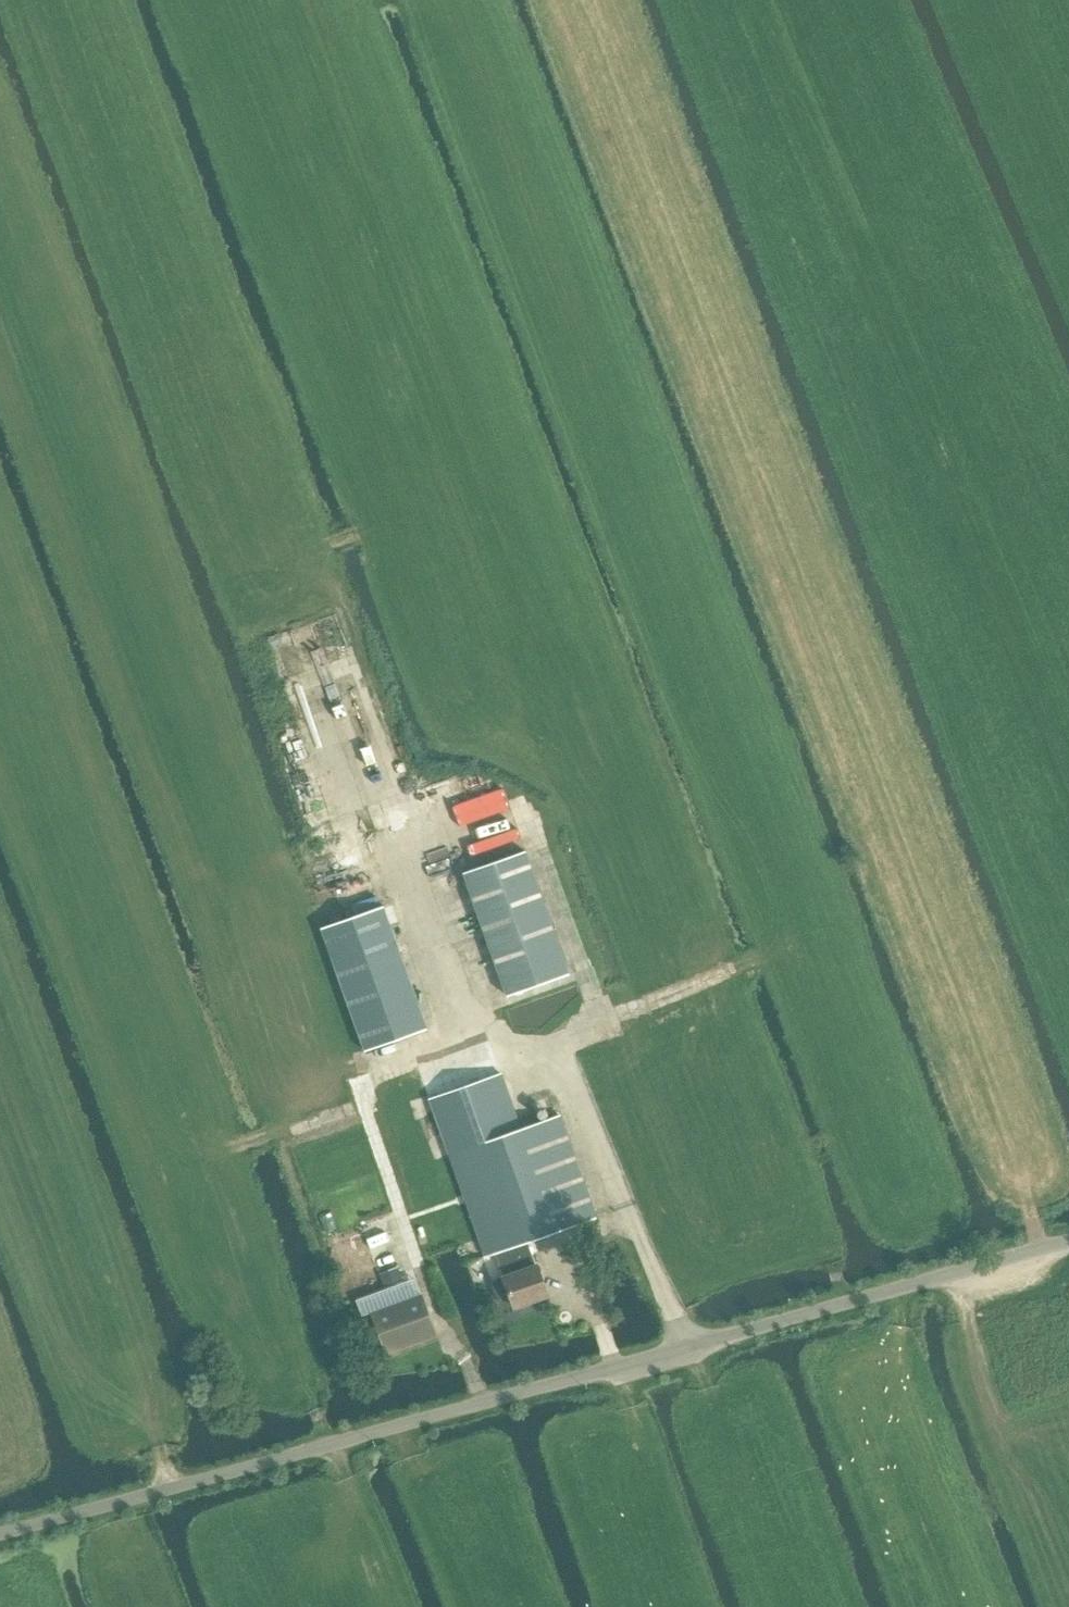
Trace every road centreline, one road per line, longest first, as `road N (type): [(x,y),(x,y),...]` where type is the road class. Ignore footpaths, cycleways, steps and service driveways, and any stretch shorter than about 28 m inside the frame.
road 1 (unclassified): [(0,1534),(1068,1240)]

